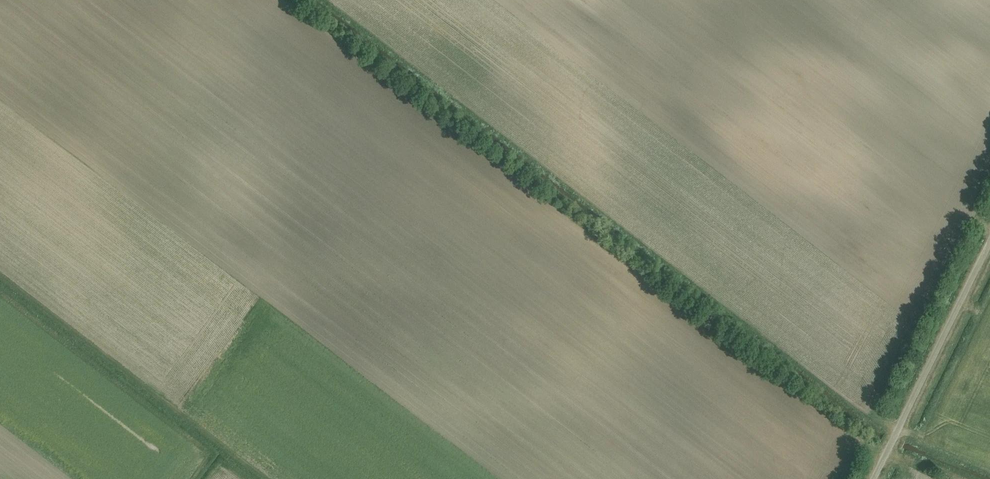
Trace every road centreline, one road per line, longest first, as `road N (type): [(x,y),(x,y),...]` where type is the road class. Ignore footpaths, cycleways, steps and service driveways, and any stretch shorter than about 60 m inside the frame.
road 1 (unclassified): [(876,478),(989,245)]

